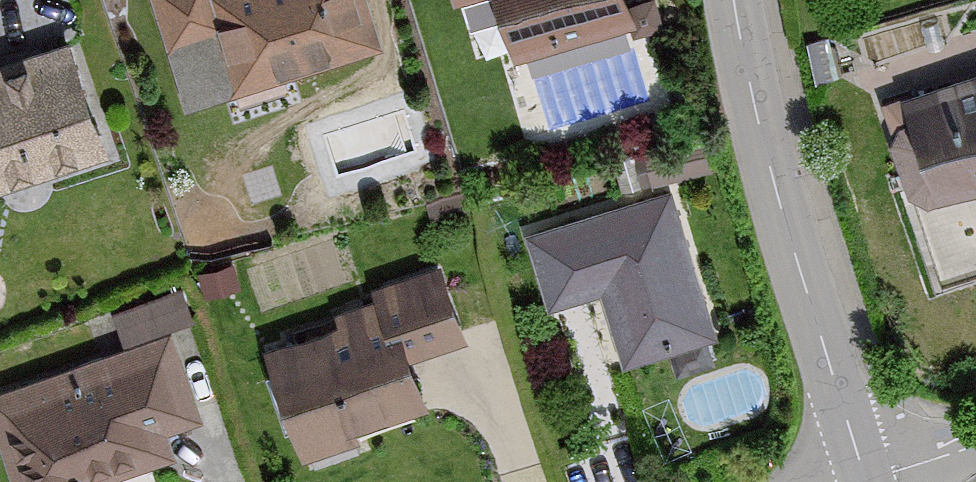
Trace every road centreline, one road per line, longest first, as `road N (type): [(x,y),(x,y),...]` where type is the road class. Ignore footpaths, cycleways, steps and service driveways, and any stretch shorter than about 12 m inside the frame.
road 1 (residential): [(737,0),(784,210),(867,481)]

